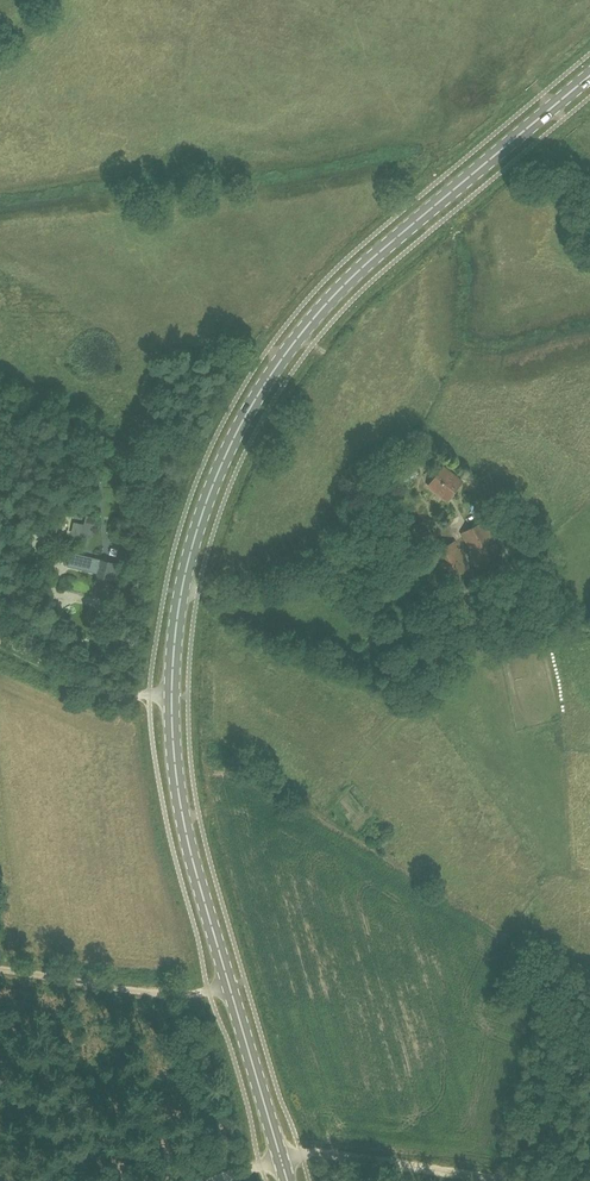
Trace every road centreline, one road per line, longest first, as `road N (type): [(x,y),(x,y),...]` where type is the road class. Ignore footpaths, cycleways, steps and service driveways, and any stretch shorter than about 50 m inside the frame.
road 1 (secondary): [(589,76),(377,255),(297,341),(254,398),(221,465),(183,574),(173,697),(182,804),(290,1180)]
road 2 (track): [(0,967),(120,987),(230,988)]
road 3 (track): [(531,1180),(328,1152),(303,1156)]
road 4 (track): [(150,696),(0,636)]

